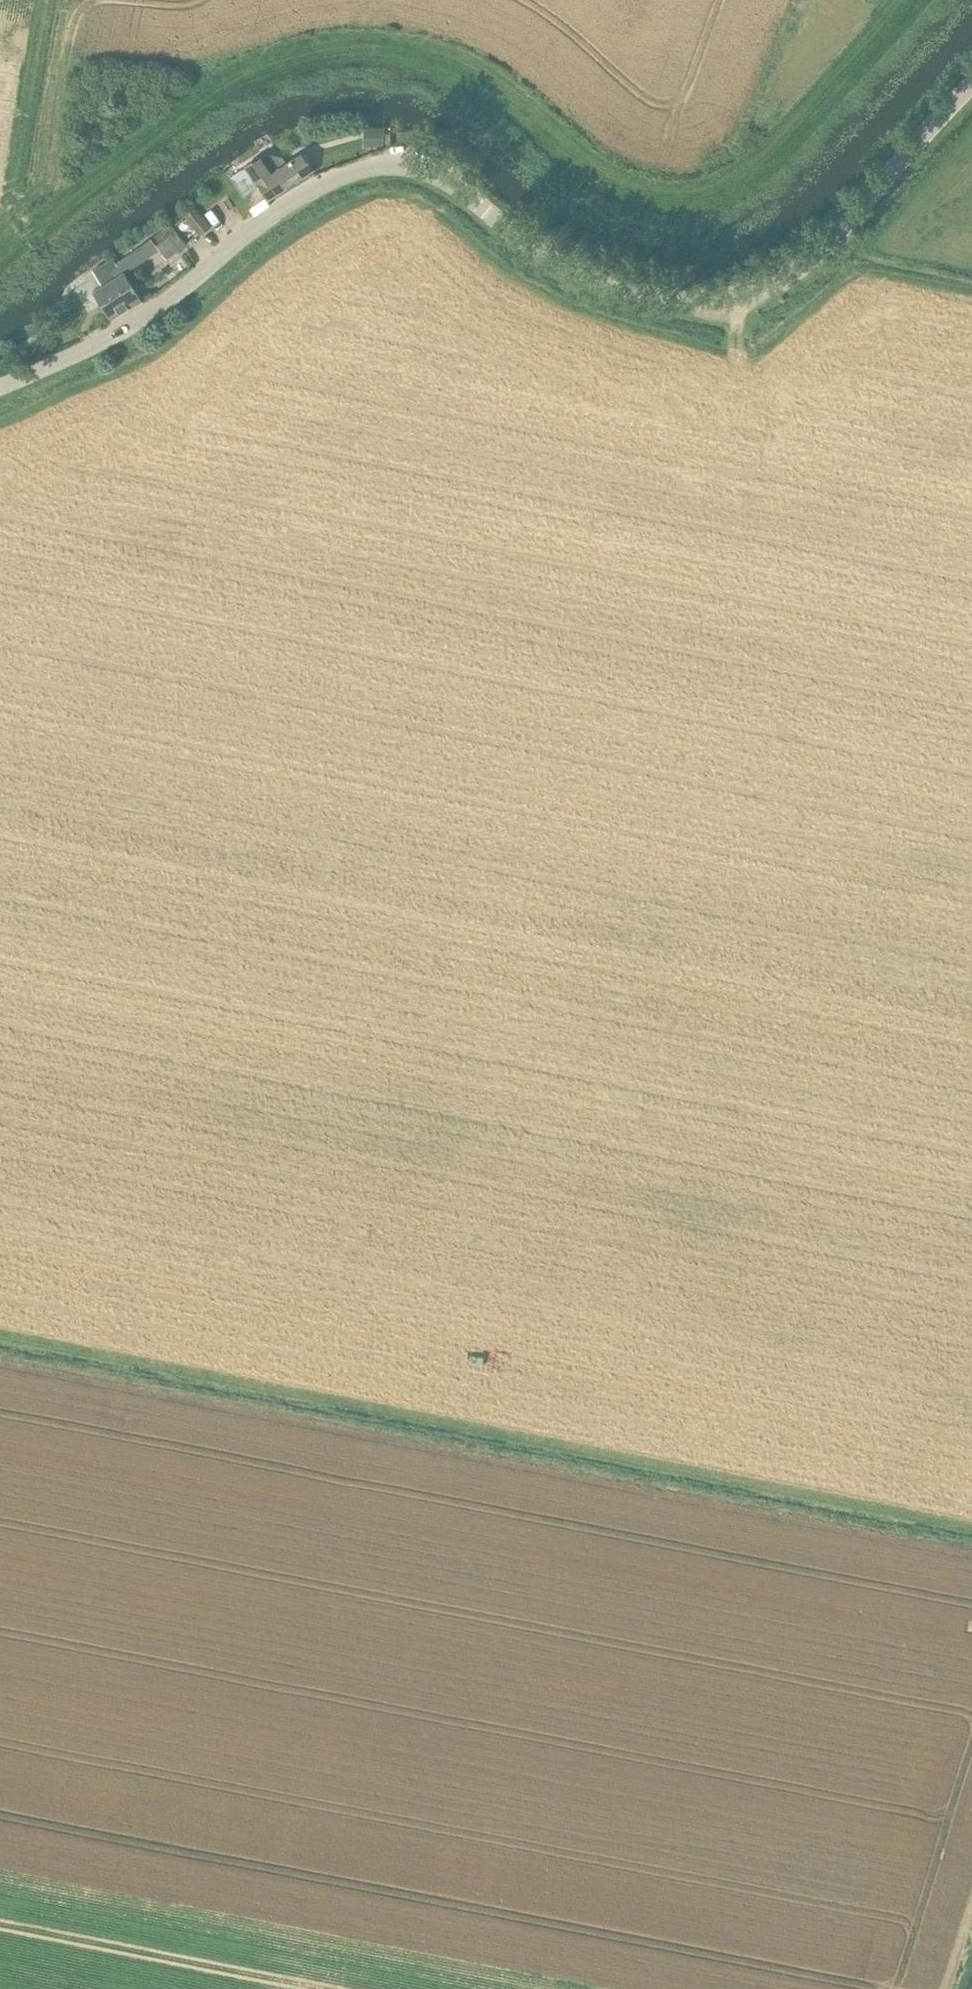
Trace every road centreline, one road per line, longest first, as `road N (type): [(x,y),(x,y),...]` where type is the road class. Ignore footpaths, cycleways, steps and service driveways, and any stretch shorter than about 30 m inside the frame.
road 1 (unclassified): [(0,392),(117,338),(284,207),(351,171),(401,164),(441,177),(551,259),(628,289),(722,299),(776,283),(814,257),(971,82)]

